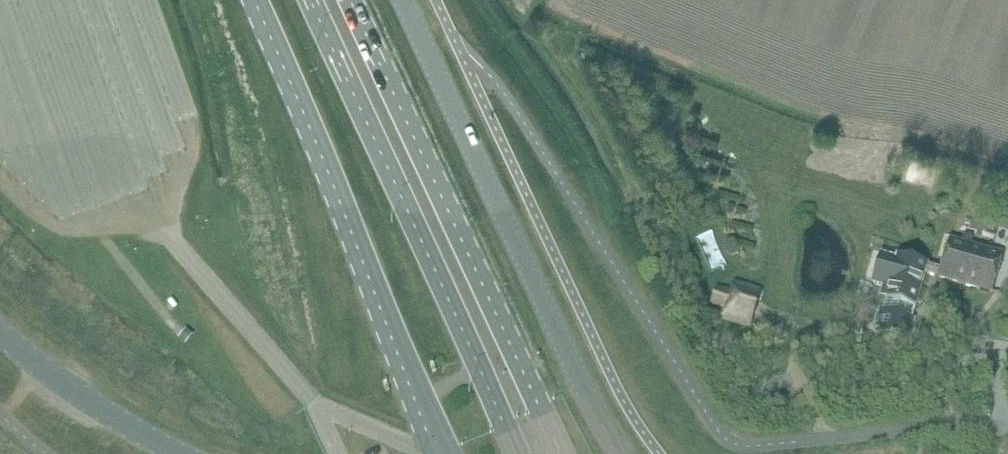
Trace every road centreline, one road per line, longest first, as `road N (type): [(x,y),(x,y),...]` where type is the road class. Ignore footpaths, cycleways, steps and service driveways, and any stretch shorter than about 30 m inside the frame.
road 1 (unclassified): [(404,0),(618,453)]
road 2 (secondary): [(255,0),(443,453)]
road 3 (secondary): [(506,430),(311,0)]
road 4 (secondary): [(542,412),(349,0)]
road 5 (unclassified): [(179,453),(89,401),(0,332)]
road 6 (residential): [(841,437),(1007,427)]

